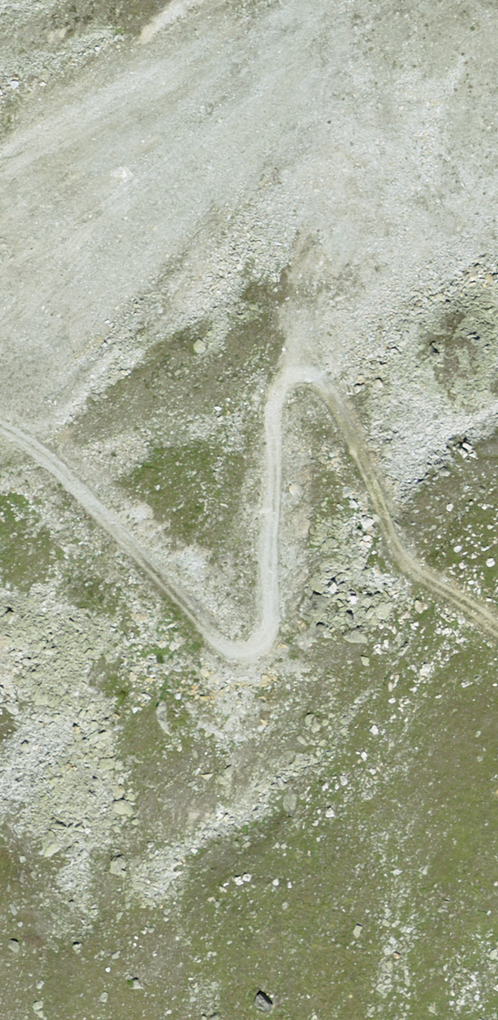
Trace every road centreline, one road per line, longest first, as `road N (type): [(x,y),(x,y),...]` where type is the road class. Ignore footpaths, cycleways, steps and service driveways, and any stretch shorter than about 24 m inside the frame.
road 1 (track): [(497,637),(375,542),(335,403),(283,377),(269,404),(267,629),(223,653),(198,612),(0,437)]

